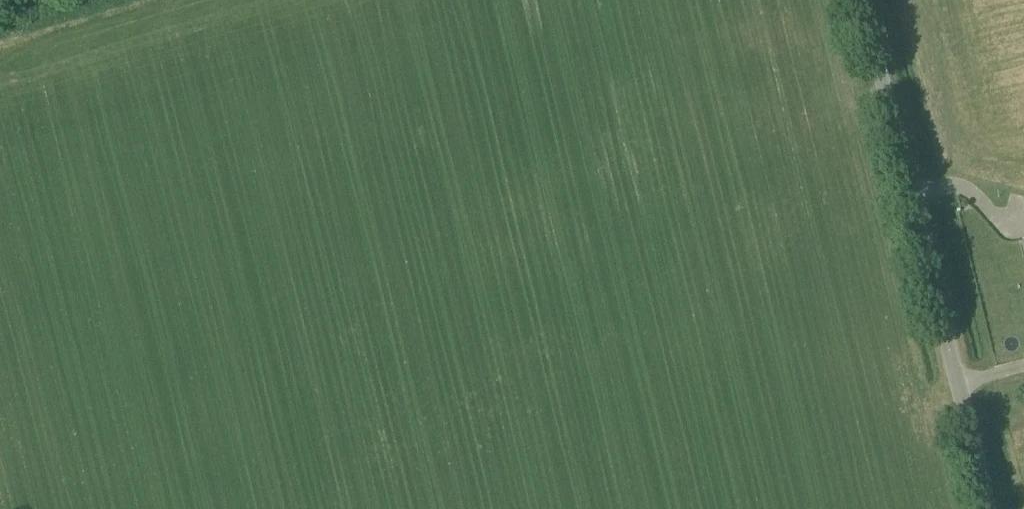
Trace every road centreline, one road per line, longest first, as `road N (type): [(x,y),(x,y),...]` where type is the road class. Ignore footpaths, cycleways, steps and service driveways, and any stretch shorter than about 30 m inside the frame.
road 1 (unclassified): [(987,508),(860,0)]

